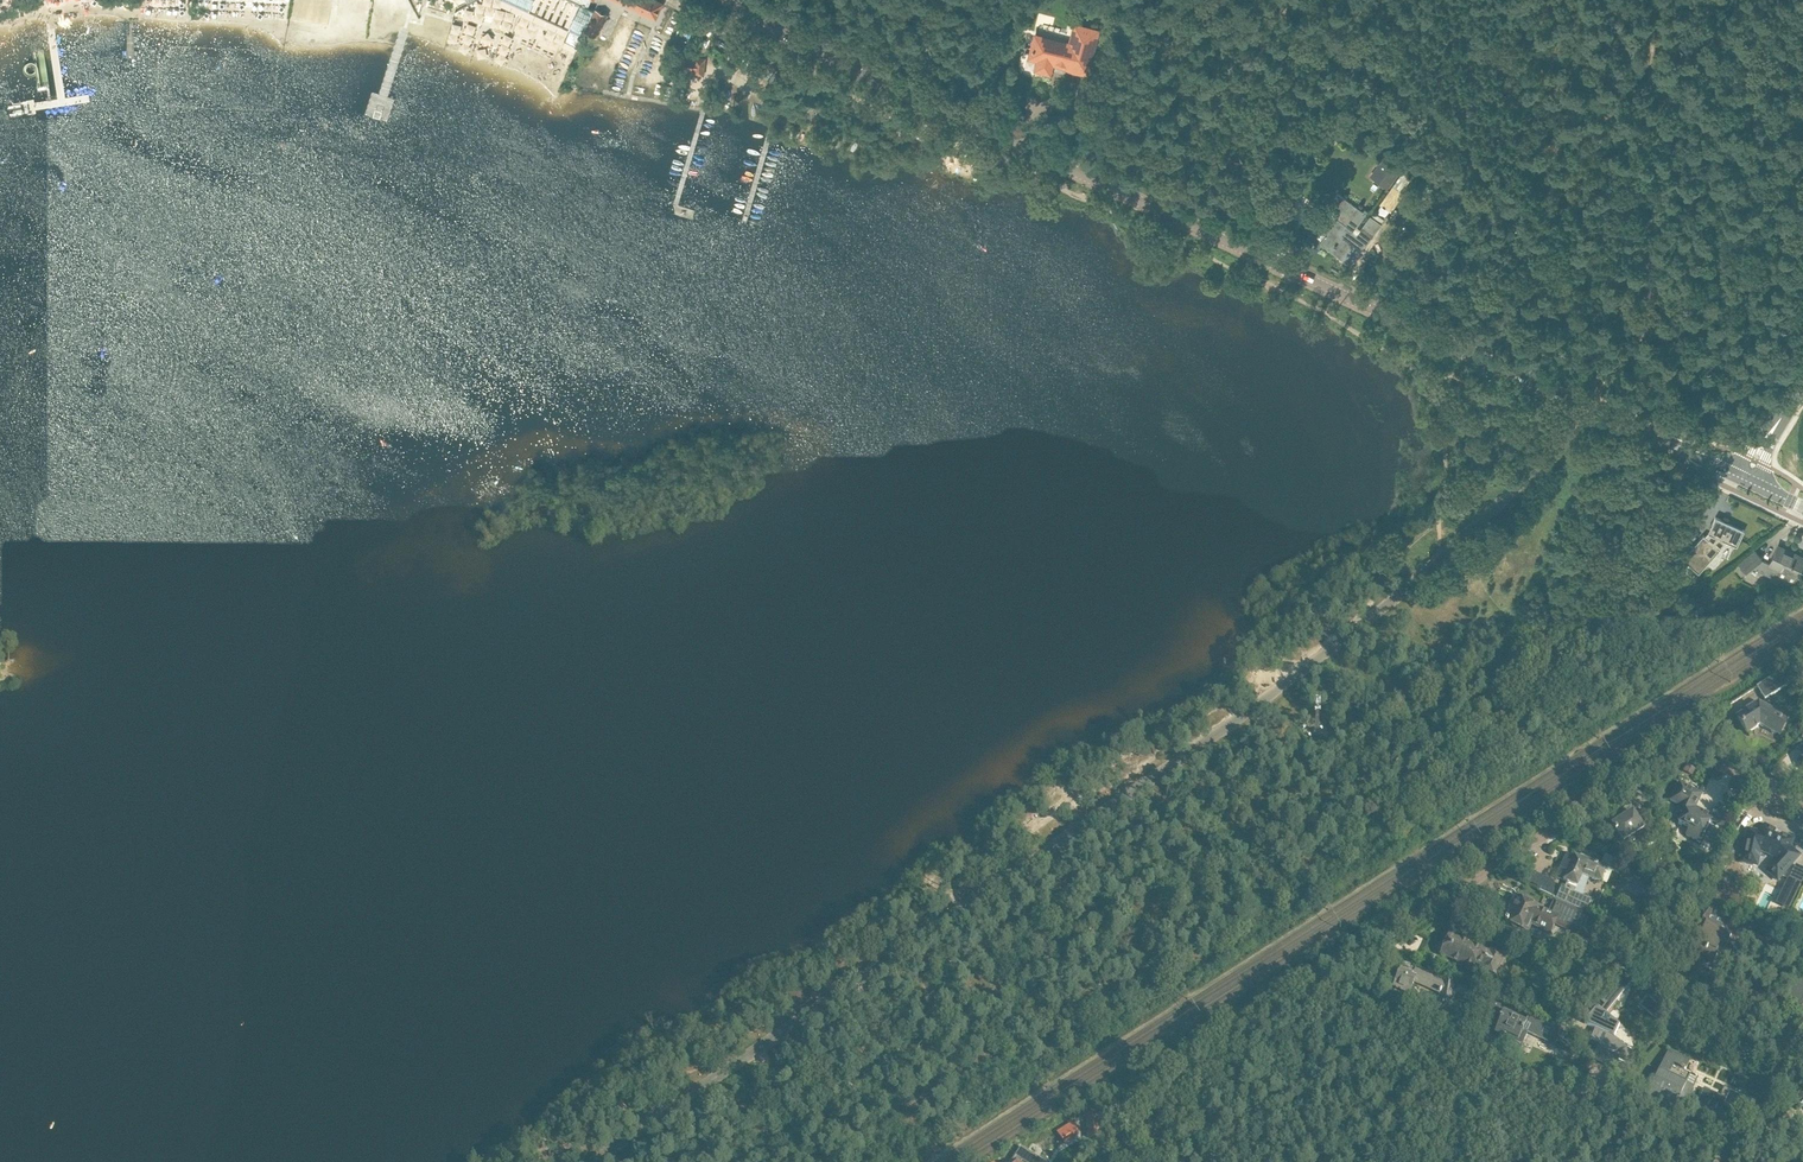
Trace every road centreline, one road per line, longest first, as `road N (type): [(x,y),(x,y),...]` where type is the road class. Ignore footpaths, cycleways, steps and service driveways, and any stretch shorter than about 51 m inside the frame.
road 1 (unclassified): [(593,1161),(1251,709),(1416,578),(1590,409)]
road 2 (secondary): [(1590,409),(785,35),(734,0)]
road 3 (residential): [(1369,941),(1683,750),(1802,808)]
road 4 (unclassified): [(1369,941),(1250,1016),(1118,1161)]
road 5 (residential): [(1452,1047),(1700,1161)]
road 6 (secondary): [(1747,478),(1590,409)]

